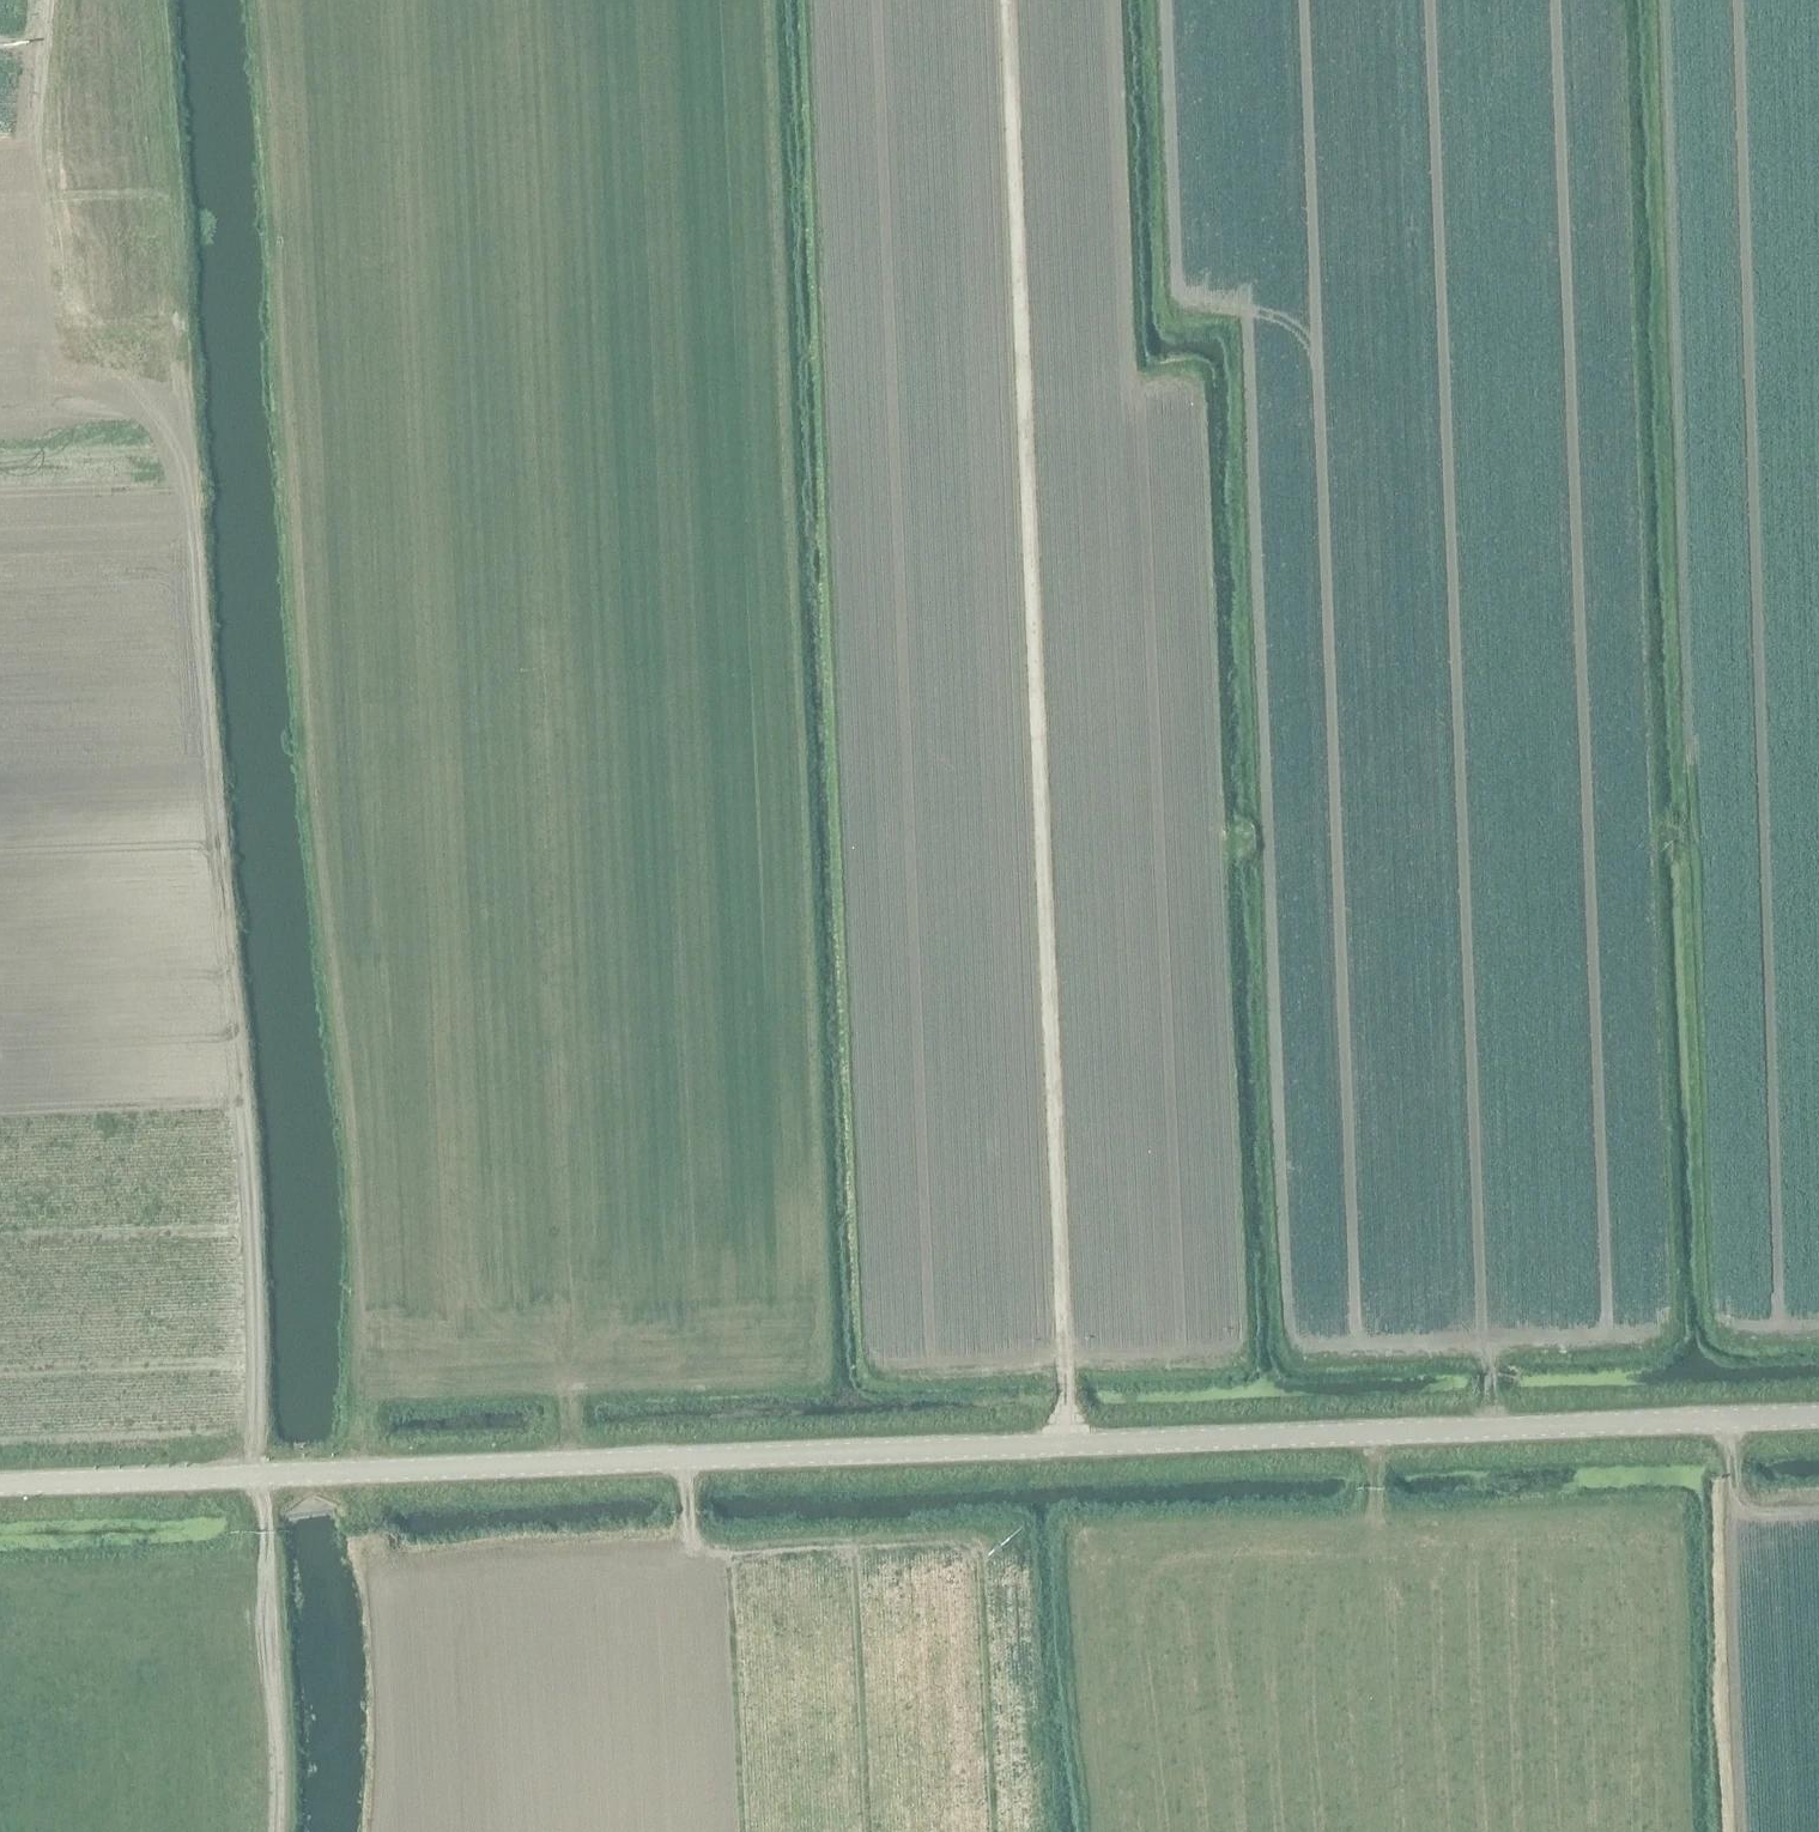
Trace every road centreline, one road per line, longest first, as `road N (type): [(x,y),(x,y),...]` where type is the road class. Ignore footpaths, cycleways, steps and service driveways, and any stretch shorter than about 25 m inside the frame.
road 1 (unclassified): [(0,1485),(1818,1417)]
road 2 (track): [(1073,1447),(1008,0)]

